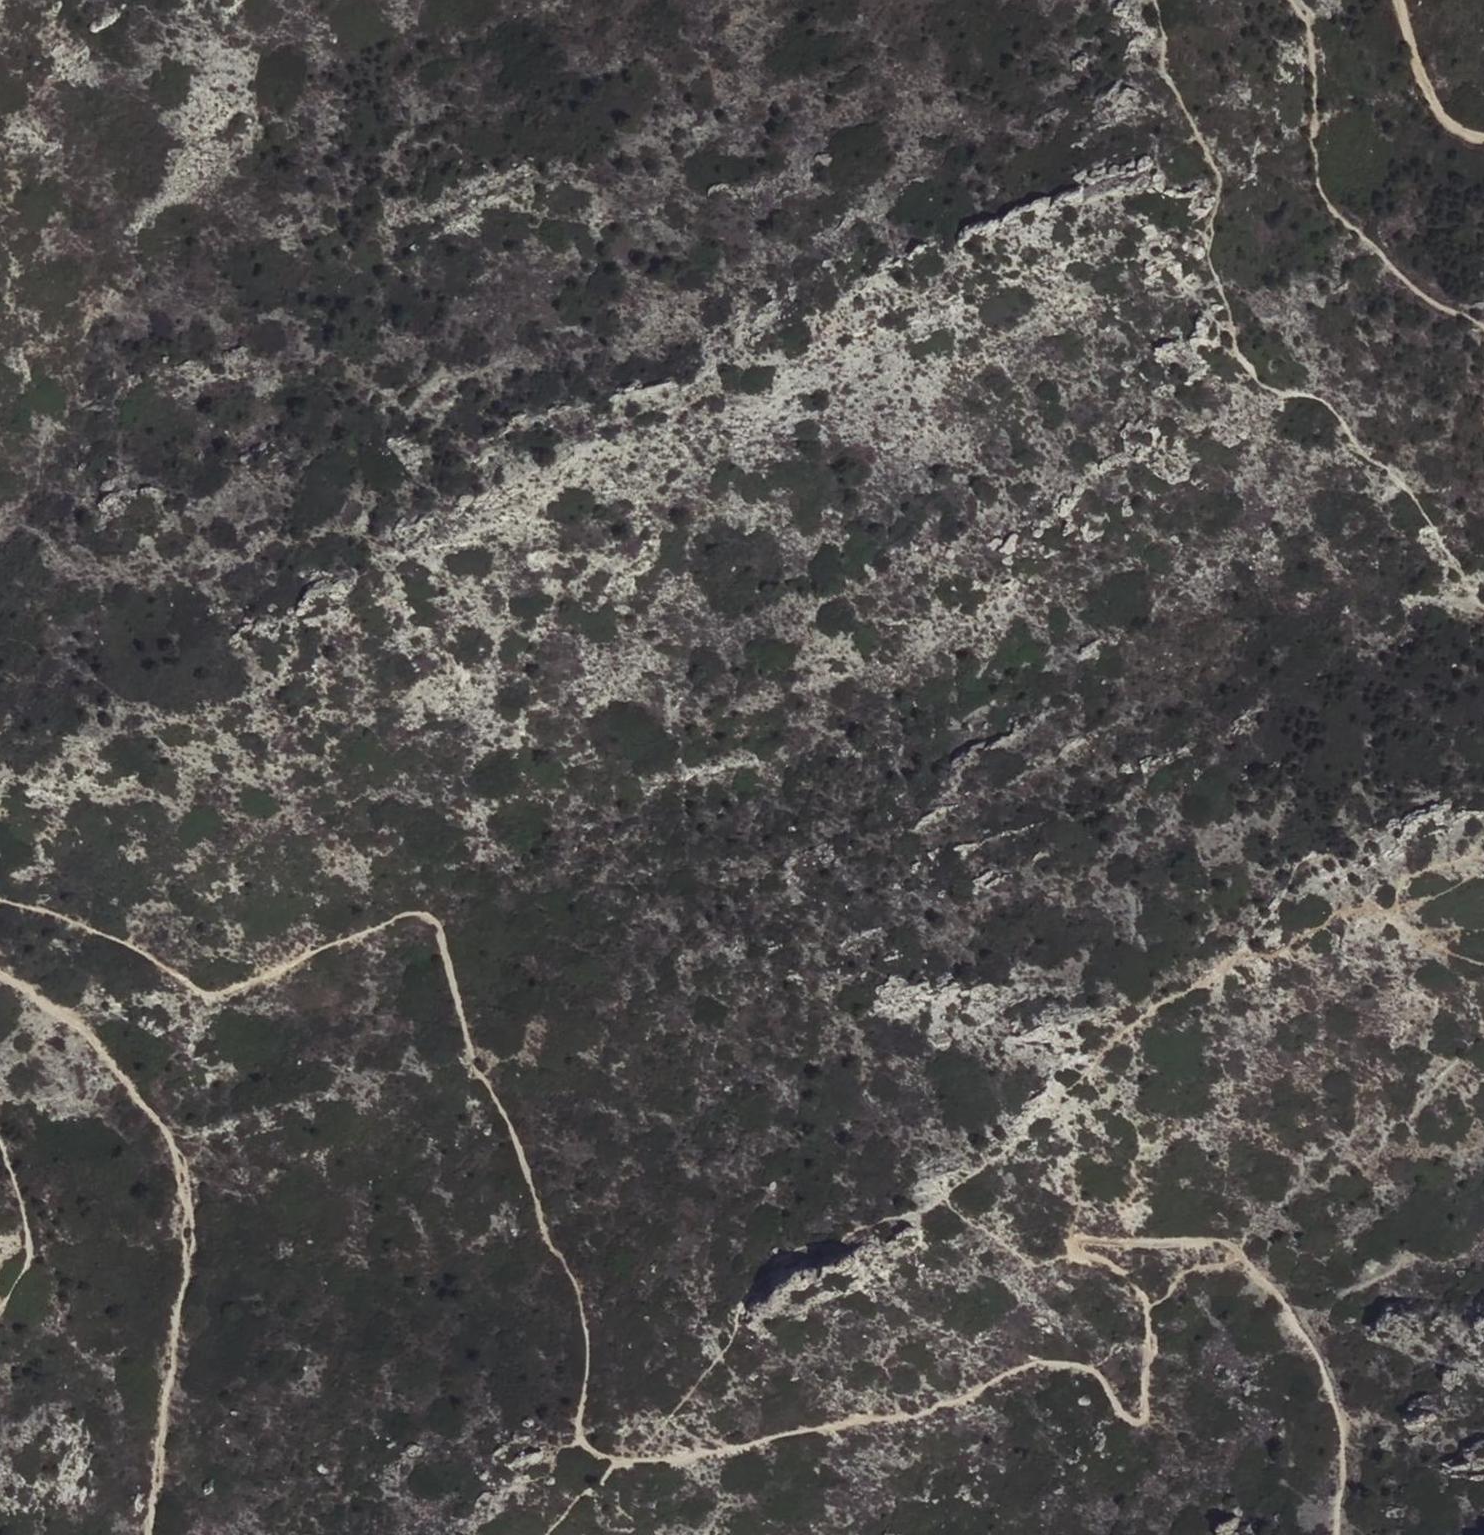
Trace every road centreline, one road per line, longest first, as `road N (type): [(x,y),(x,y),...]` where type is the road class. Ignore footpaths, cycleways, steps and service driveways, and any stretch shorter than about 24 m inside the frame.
road 1 (track): [(148,1534),(190,1176),(106,1048),(69,1011),(0,964)]
road 2 (track): [(1398,0),(1437,97),(1461,126),(1483,133)]

